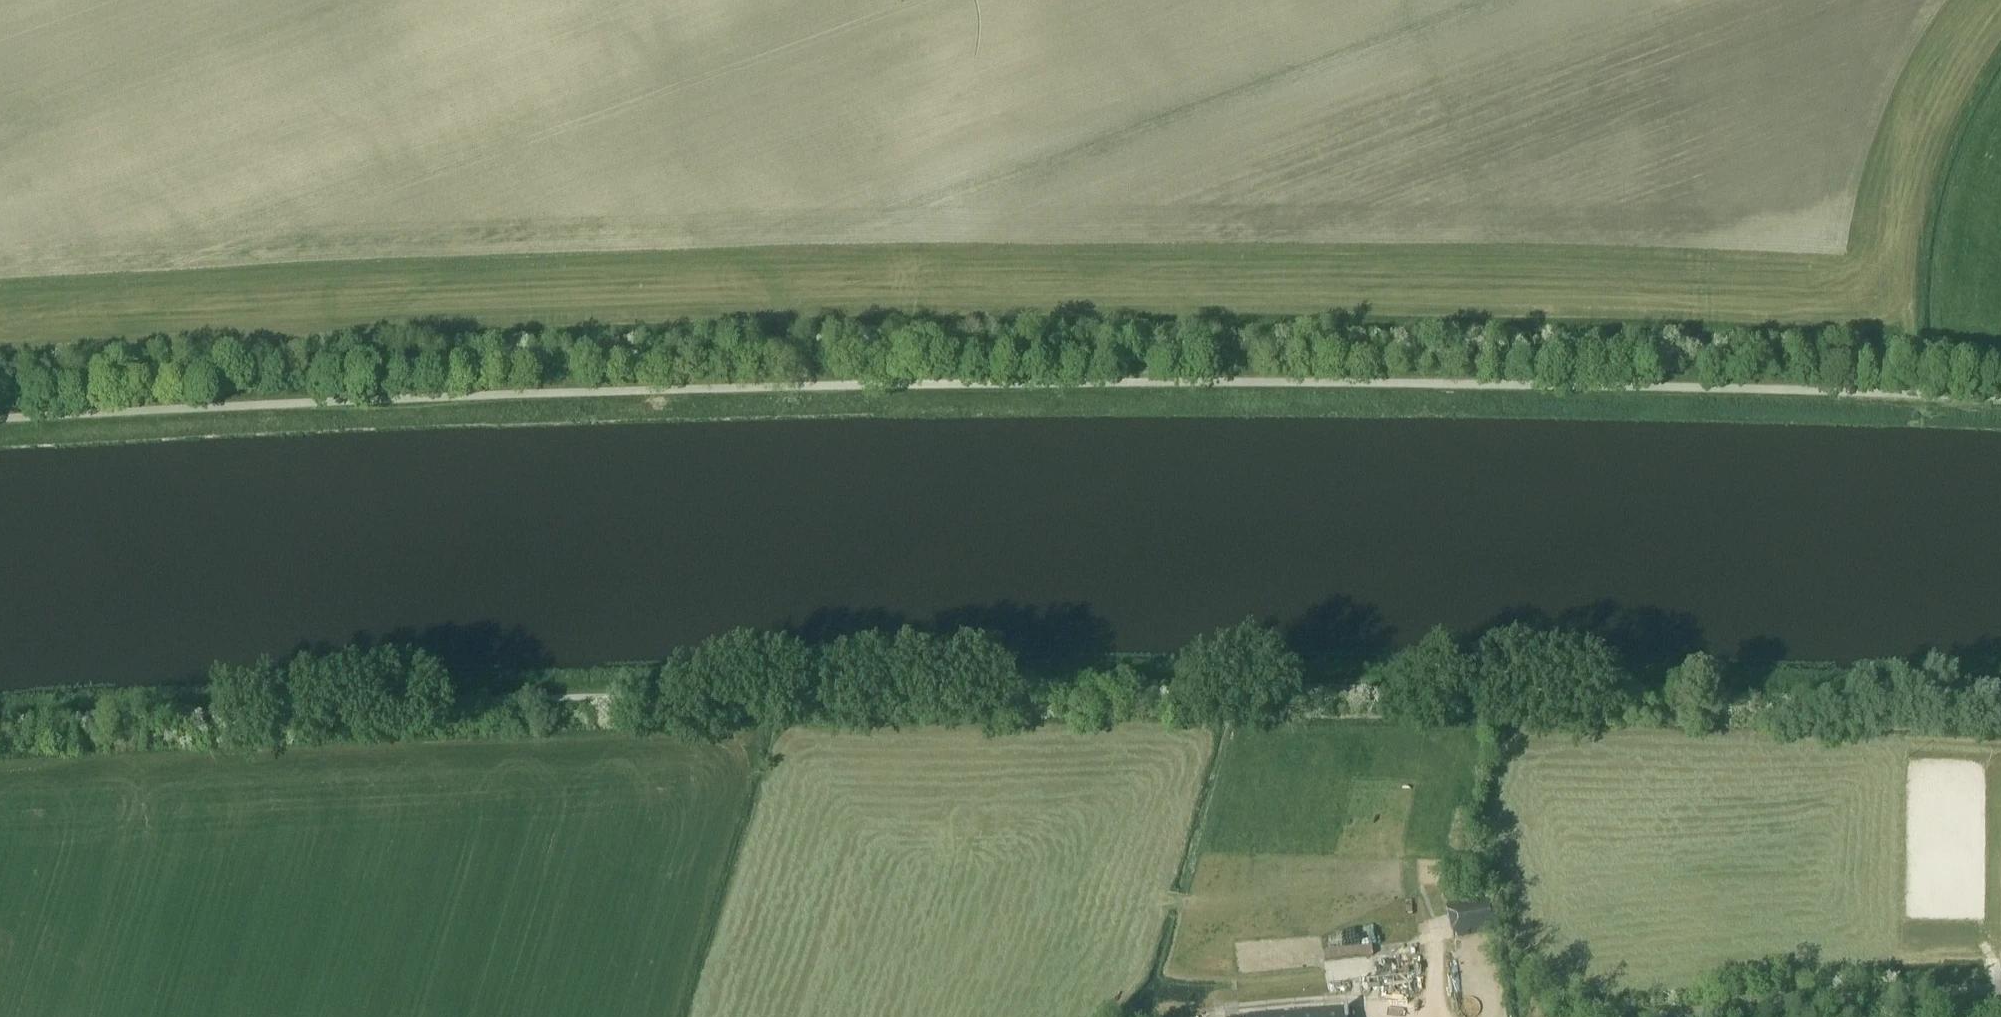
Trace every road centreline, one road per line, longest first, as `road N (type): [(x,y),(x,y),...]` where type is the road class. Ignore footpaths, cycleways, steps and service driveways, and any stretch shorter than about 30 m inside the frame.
road 1 (unclassified): [(2000,989),(1646,1016)]

